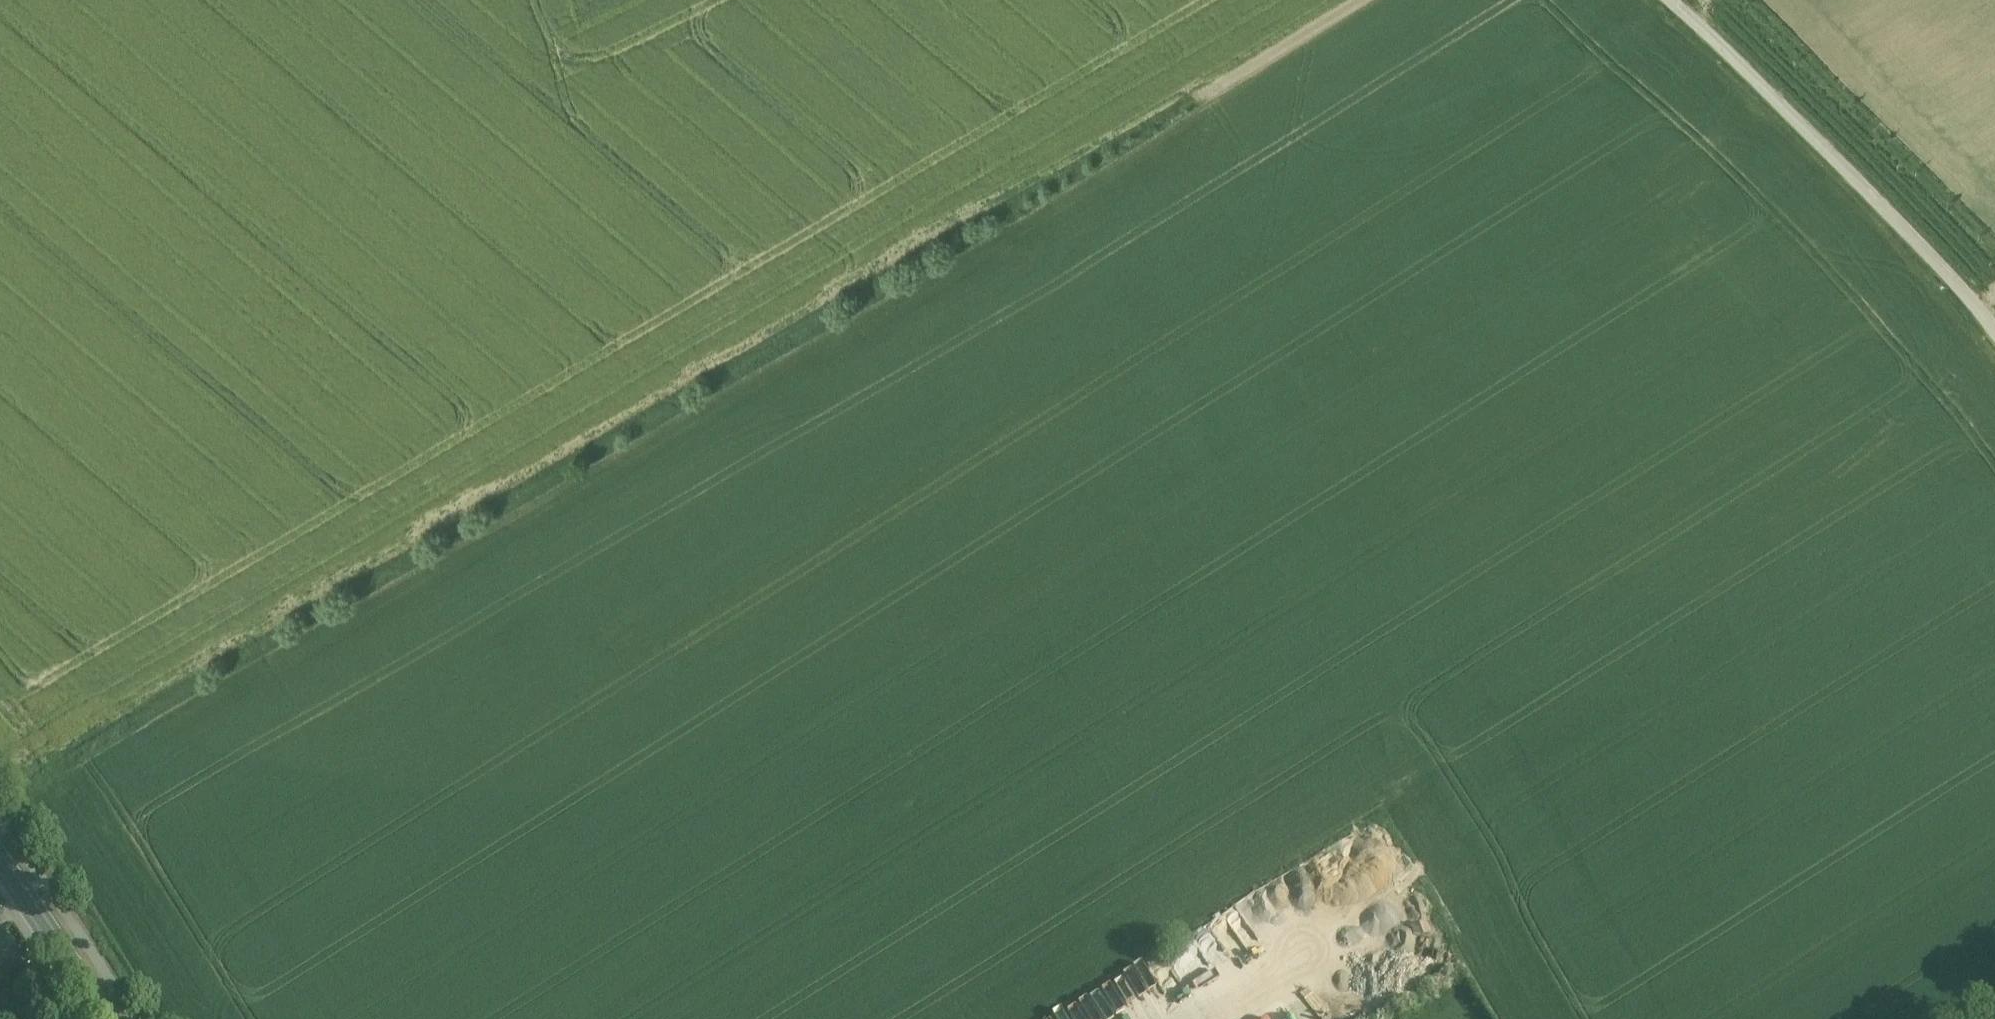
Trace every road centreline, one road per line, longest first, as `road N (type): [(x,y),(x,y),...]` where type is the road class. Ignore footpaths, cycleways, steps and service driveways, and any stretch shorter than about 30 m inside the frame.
road 1 (unclassified): [(1994,326),(1958,279),(1671,0)]
road 2 (secondary): [(0,863),(104,1018)]

